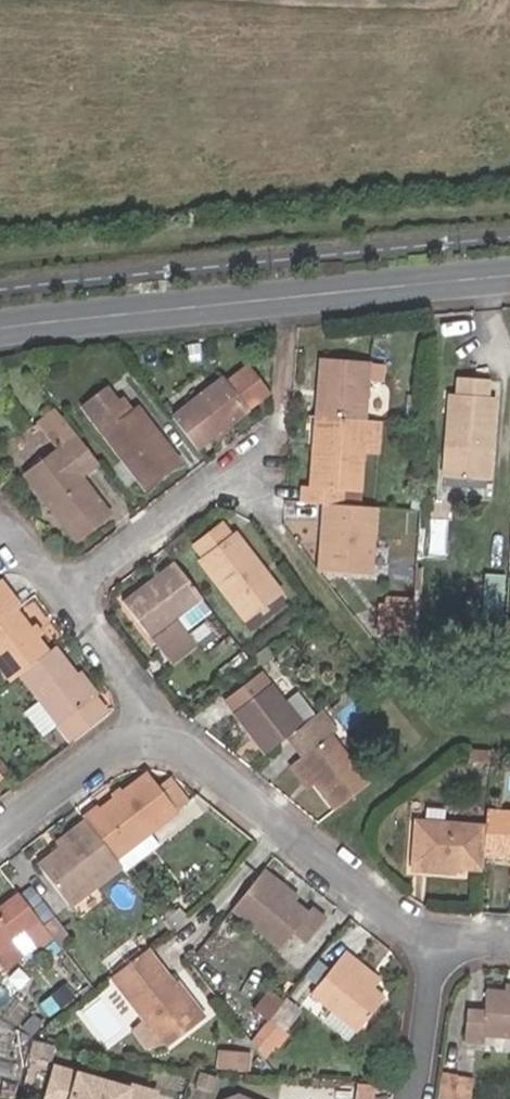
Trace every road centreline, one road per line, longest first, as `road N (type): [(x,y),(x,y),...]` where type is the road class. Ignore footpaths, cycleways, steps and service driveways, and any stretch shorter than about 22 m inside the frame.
road 1 (tertiary): [(509,277),(0,329)]
road 2 (residential): [(439,941),(153,718)]
road 3 (residential): [(62,590),(276,437)]
road 4 (residential): [(153,718),(0,833)]
road 5 (residential): [(439,941),(411,1098)]
road 6 (residential): [(153,718),(62,590)]

